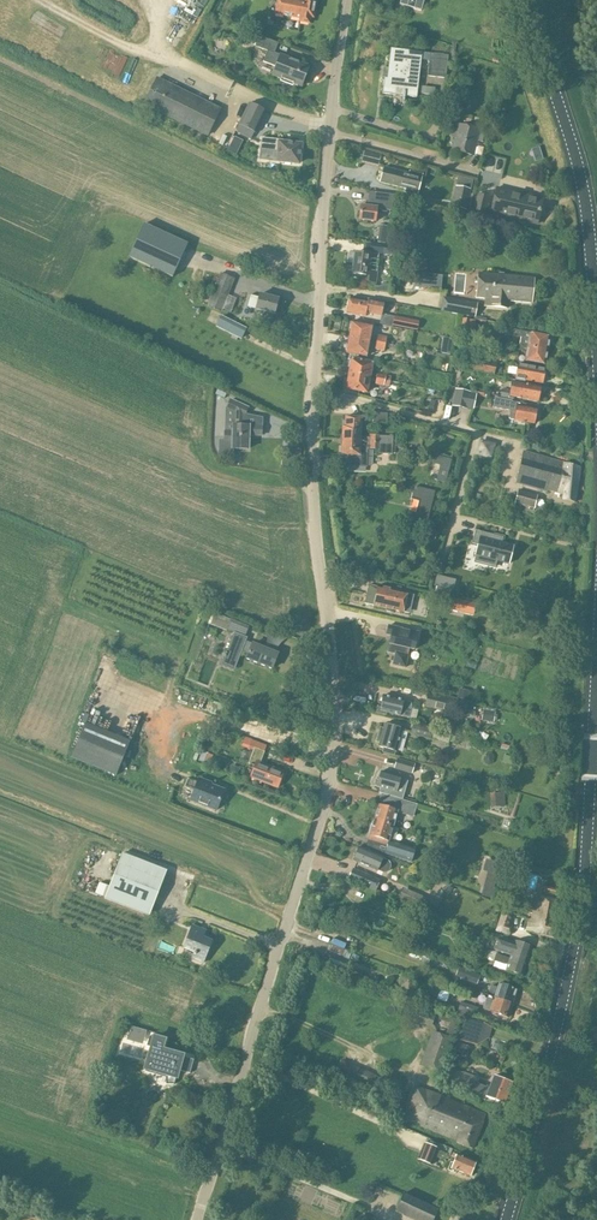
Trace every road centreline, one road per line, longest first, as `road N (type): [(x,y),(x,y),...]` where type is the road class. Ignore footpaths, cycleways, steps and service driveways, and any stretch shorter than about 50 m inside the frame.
road 1 (unclassified): [(198,1219),(331,770),(334,676),(312,436),(325,172),(347,0)]
road 2 (secondary): [(508,1219),(586,885),(596,653)]
road 3 (secondary): [(596,352),(588,217),(522,0)]
road 4 (track): [(181,63),(132,49),(37,0)]

